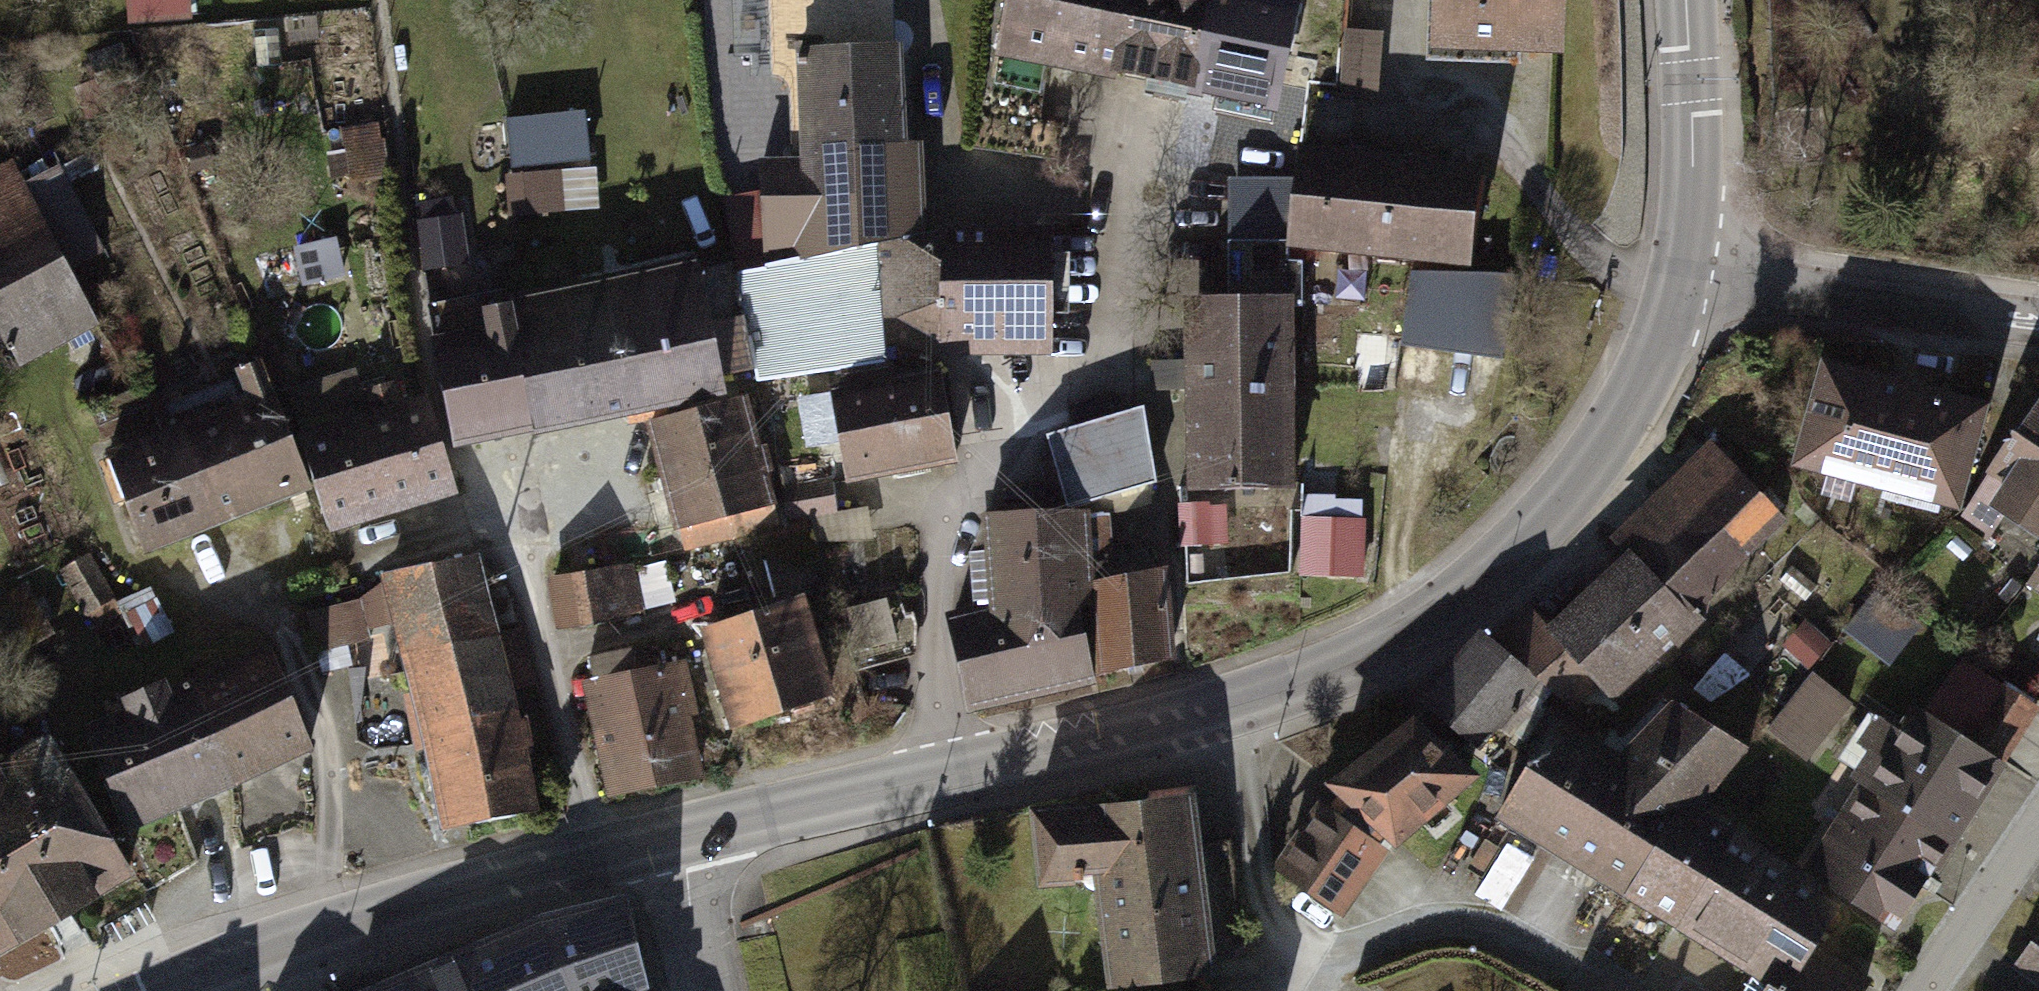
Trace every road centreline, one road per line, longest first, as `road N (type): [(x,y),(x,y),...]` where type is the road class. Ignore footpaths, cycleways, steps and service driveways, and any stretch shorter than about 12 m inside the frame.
road 1 (secondary): [(1704,259),(1640,409),(1578,491),(1525,542),(1404,630),(1323,670),(1242,693)]
road 2 (residential): [(1577,987),(1473,933),(1308,939),(1267,878),(1242,693)]
road 3 (residential): [(1131,350),(1074,363),(1006,399),(955,479),(939,537),(957,760)]
road 4 (residential): [(581,850),(543,626),(441,378)]
road 5 (tertiary): [(1704,259),(1752,277),(2038,318)]
road 6 (secondary): [(581,850),(286,948)]
road 7 (secondary): [(1242,693),(957,760)]
road 8 (secondary): [(957,760),(700,820)]
road 9 (secondary): [(1701,0),(1704,259)]
road 10 (residential): [(2038,817),(1916,990)]
road 11 (residential): [(724,990),(700,820)]
road 12 (secondary): [(700,820),(581,850)]

